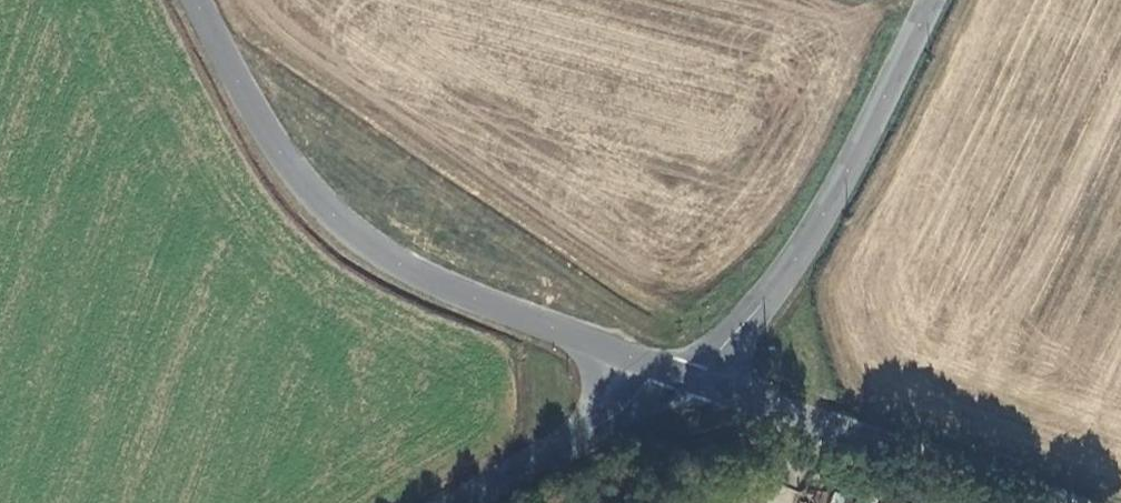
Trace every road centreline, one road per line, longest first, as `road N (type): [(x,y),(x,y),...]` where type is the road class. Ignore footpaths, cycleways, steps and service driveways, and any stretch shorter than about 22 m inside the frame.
road 1 (tertiary): [(678,378),(420,274),(344,224),(280,156),(198,0)]
road 2 (tertiary): [(678,378),(740,324),(815,229),(926,0)]
road 3 (tertiary): [(1065,502),(678,378)]
road 4 (tertiary): [(452,502),(678,378)]

